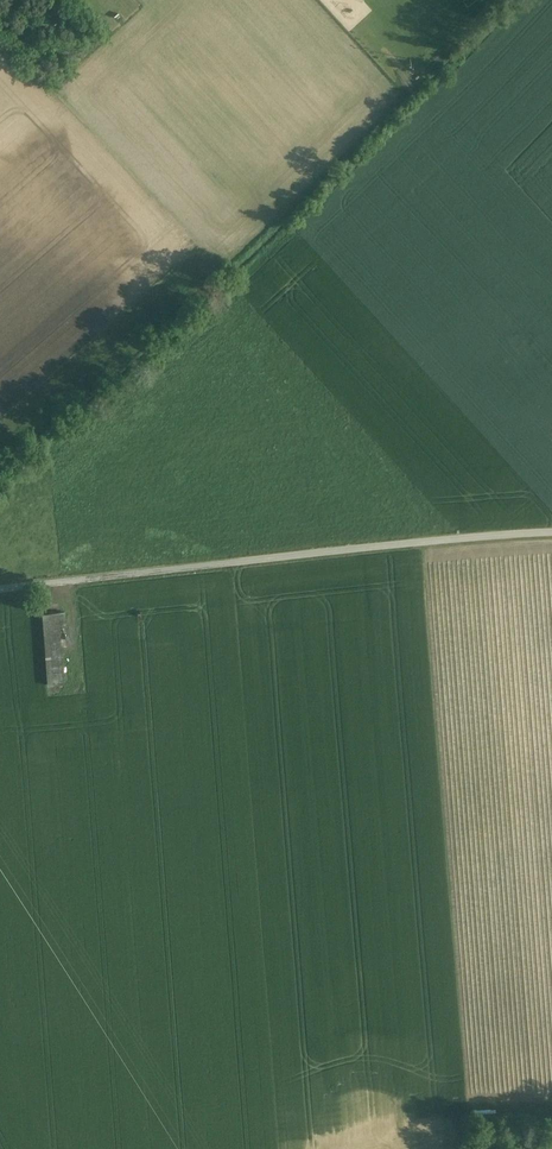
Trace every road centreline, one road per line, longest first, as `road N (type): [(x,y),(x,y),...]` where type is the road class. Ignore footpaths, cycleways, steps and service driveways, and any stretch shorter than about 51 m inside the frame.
road 1 (unclassified): [(0,589),(551,531)]

